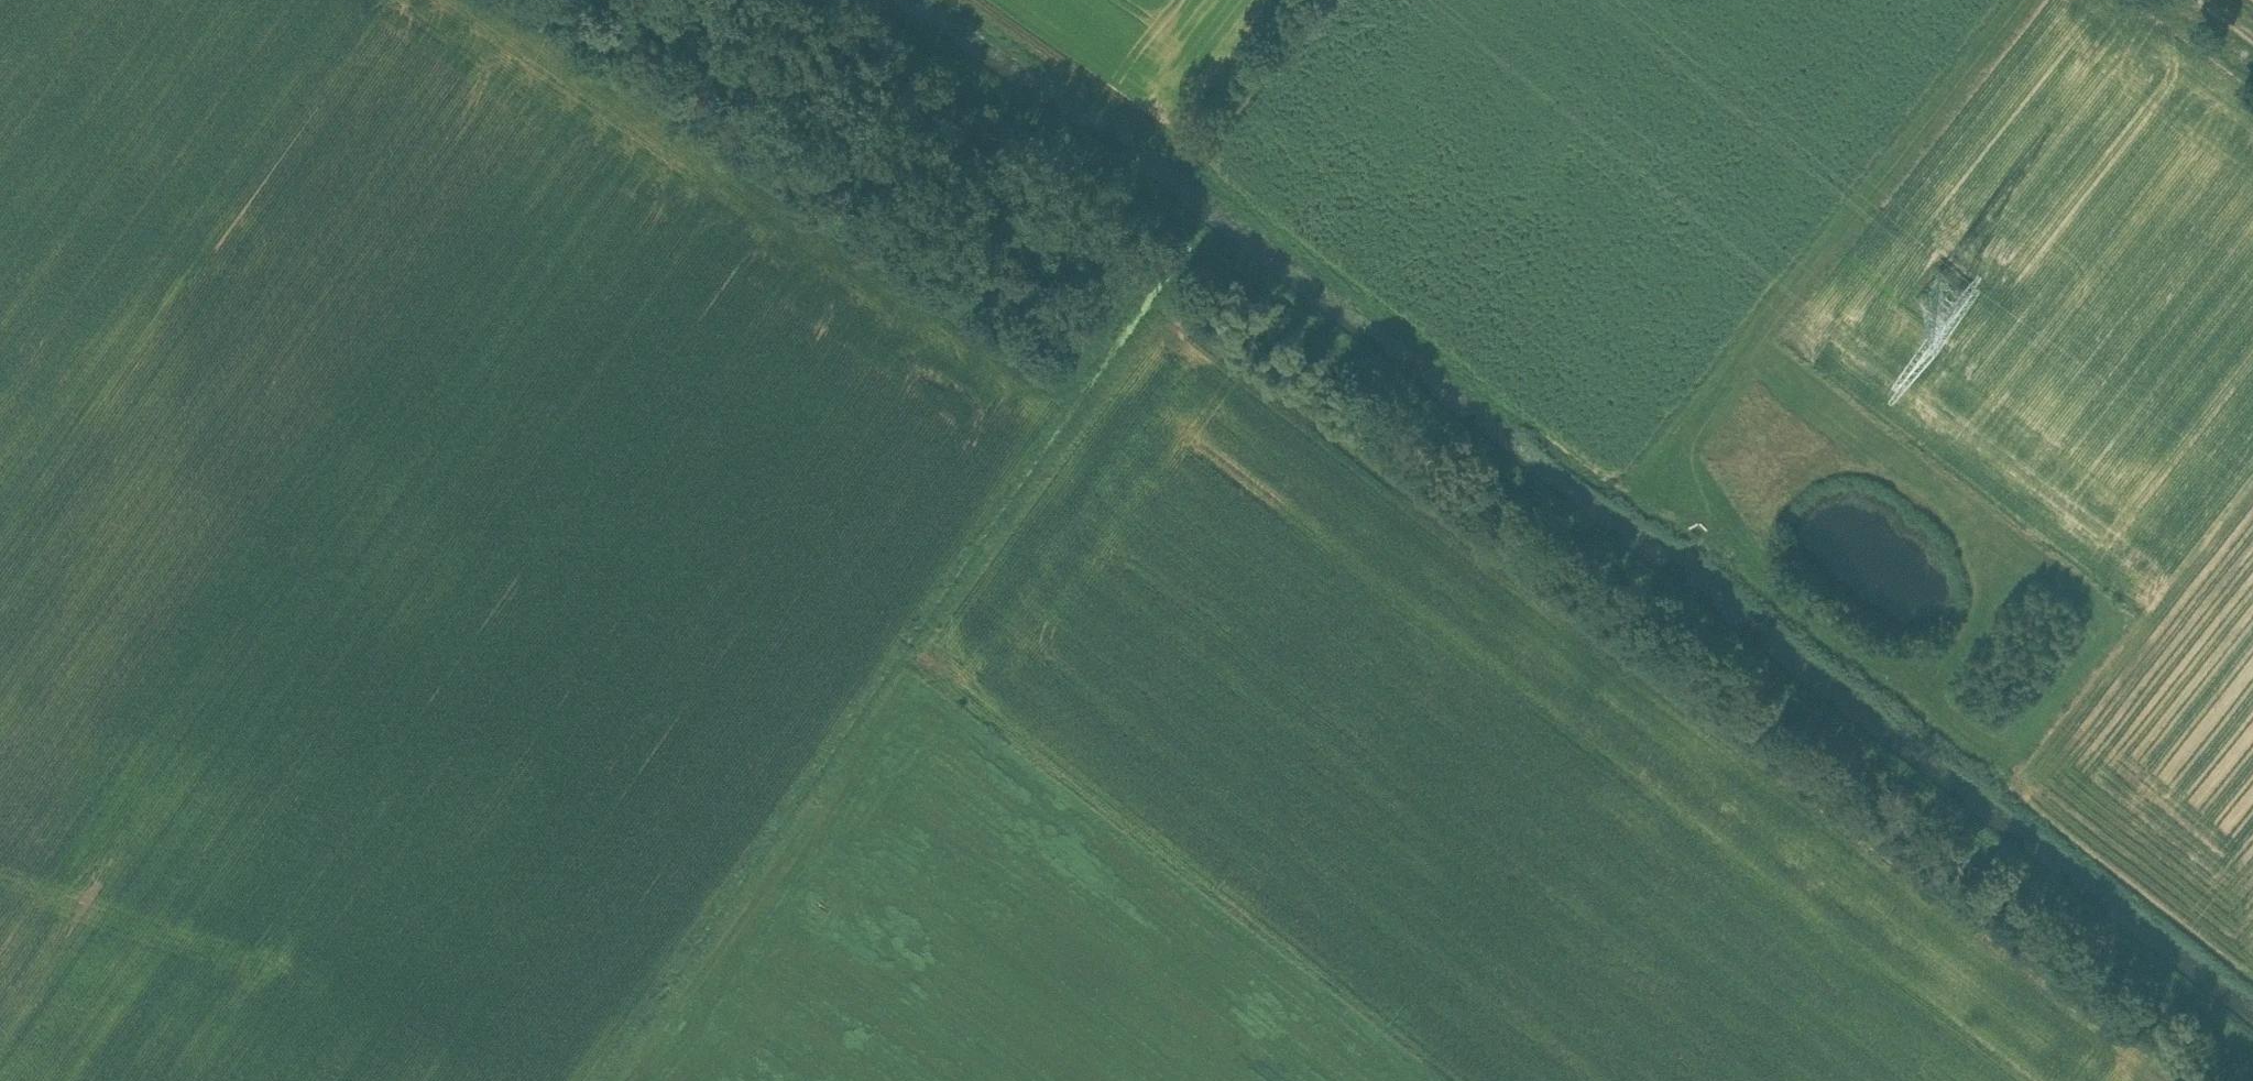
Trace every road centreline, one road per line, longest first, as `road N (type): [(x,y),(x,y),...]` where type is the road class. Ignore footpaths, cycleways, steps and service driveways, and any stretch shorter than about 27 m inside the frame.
road 1 (track): [(2013,0),(1627,491)]

